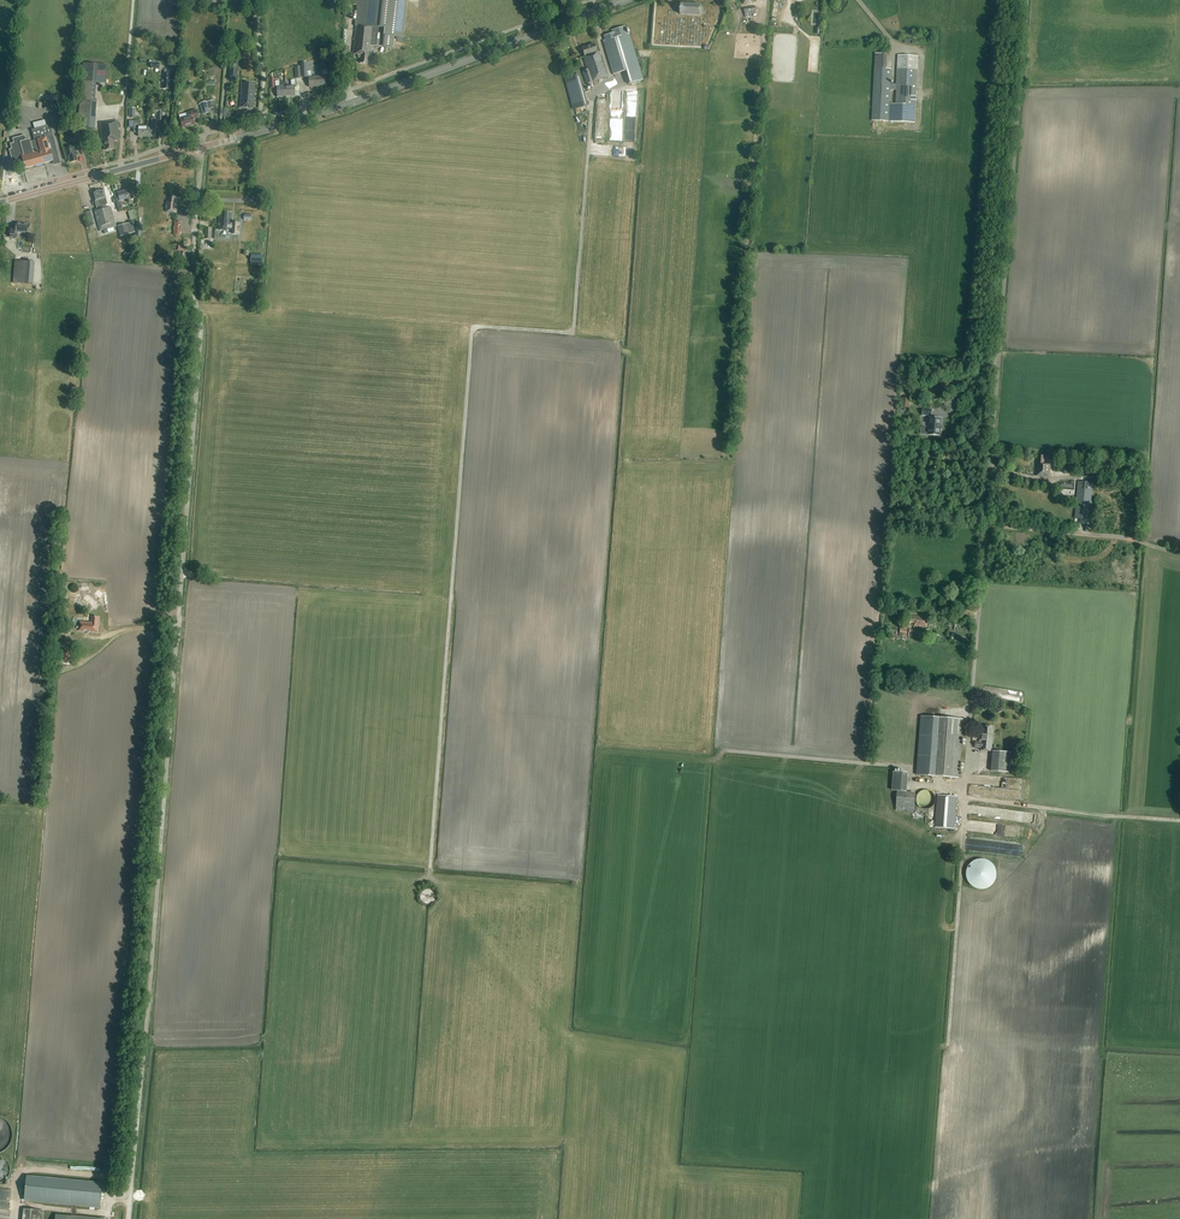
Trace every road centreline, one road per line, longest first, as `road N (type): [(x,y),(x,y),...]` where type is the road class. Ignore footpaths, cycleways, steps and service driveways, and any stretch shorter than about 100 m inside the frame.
road 1 (unclassified): [(127,1218),(200,331),(192,283),(201,147)]
road 2 (unclassified): [(970,683),(1024,0)]
road 3 (tertiary): [(260,131),(626,0)]
road 4 (tertiary): [(0,203),(201,147)]
road 5 (unclassified): [(260,131),(259,26),(242,0)]

